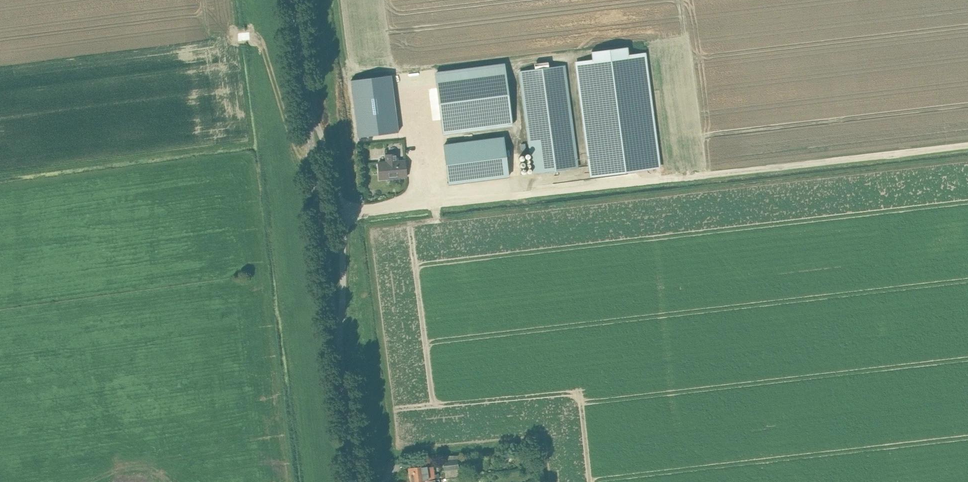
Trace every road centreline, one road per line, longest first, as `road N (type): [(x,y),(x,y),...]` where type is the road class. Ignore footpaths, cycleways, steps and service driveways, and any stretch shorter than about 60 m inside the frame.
road 1 (unclassified): [(355,481),(292,0)]

